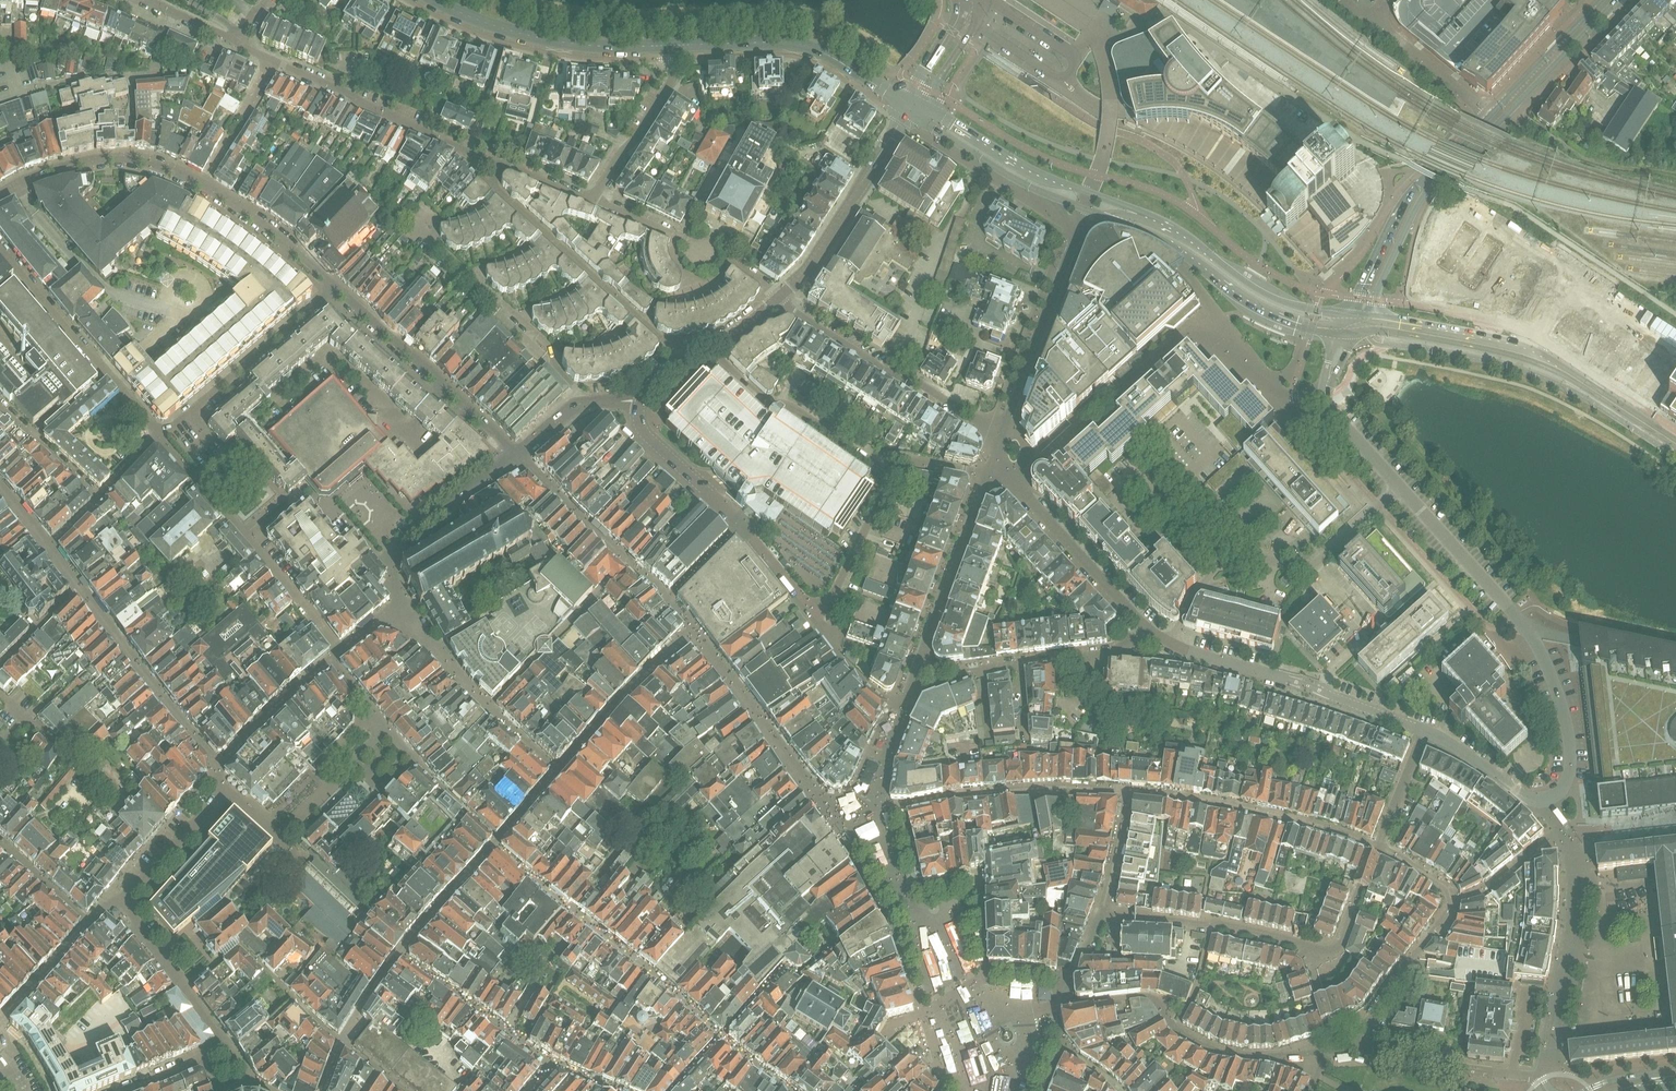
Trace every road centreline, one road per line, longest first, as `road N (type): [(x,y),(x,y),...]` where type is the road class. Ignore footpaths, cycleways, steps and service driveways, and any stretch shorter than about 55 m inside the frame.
road 1 (residential): [(1426,732),(1339,947),(1316,949),(1212,923),(1102,915),(1063,985),(1065,1005),(1151,996),(1175,1029),(1234,1054),(1325,1053)]
road 2 (tertiary): [(1368,318),(1431,186),(1616,0)]
road 3 (unclassified): [(1548,796),(1565,781),(1572,752),(1538,644),(1399,486)]
road 4 (tertiary): [(1675,444),(1523,352),(1368,318)]
road 5 (unclassified): [(1171,644),(1195,593),(1228,552),(1309,569),(1399,486)]
road 6 (residential): [(340,652),(158,435)]
road 7 (unclassified): [(640,401),(640,428),(739,523),(813,614)]
road 8 (residential): [(499,163),(492,185),(680,357)]
road 9 (unclassified): [(1426,732),(1313,686),(1171,644)]
road 10 (tertiary): [(1106,216),(1164,240),(1262,307),(1341,333)]
road 11 (residential): [(579,403),(549,344),(417,229),(430,212)]
road 12 (unclassified): [(1003,433),(778,300)]
road 13 (tertiary): [(1493,113),(1419,182),(1348,315)]
road 14 (residential): [(592,198),(677,233),(675,257),(688,277),(711,278),(731,263),(778,300)]
road 15 (residential): [(273,62),(499,163)]
road 16 (residential): [(158,435),(0,246)]
road 17 (tertiary): [(673,45),(547,40),(434,0)]
road 18 (tertiary): [(905,99),(806,45),(673,45)]
road 19 (residential): [(335,288),(515,453)]
road 20 (tertiary): [(1348,315),(1267,294),(1143,213)]
road 21 (unclassified): [(1010,472),(1038,462),(1188,327)]
road 22 (residential): [(335,288),(158,435)]
road 23 (unclassified): [(891,474),(787,404),(767,400),(705,346)]
road 24 (unclassified): [(778,300),(806,274),(902,118)]
road 25 (residential): [(0,193),(45,172),(120,158),(151,161),(201,186)]
road 26 (unclassified): [(1073,237),(1003,433)]
road 27 (unclassified): [(1144,624),(1047,523),(1010,472)]
road 28 (tertiary): [(1090,192),(923,106)]
road 29 (unclassified): [(970,671),(1119,650),(1144,624)]
road 30 (residential): [(1357,1047),(1539,1076)]
road 31 (track): [(1508,113),(1581,155),(1675,173)]
road 32 (residential): [(226,1047),(133,915),(130,897)]
road 33 (residential): [(592,198),(669,84),(673,45)]
road 34 (tertiary): [(913,112),(1061,200)]
road 35 (residential): [(132,74),(18,93),(0,40)]
road 36 (residential): [(201,186),(335,288)]
road 37 (residential): [(1188,327),(1275,394),(1326,394)]
road 38 (residential): [(1357,1047),(1398,976),(1446,914)]
road 39 (unclassified): [(813,614),(891,474)]
road 40 (tertiary): [(1602,0),(1493,113)]
road 41 (residential): [(1493,113),(1370,19)]
road 42 (residential): [(201,186),(273,62)]
road 43 (residential): [(130,897),(225,790)]
road 44 (residential): [(1548,796),(1529,798),(1426,732)]
road 45 (residential): [(89,922),(0,1024)]
road 46 (residential): [(99,498),(0,406)]

